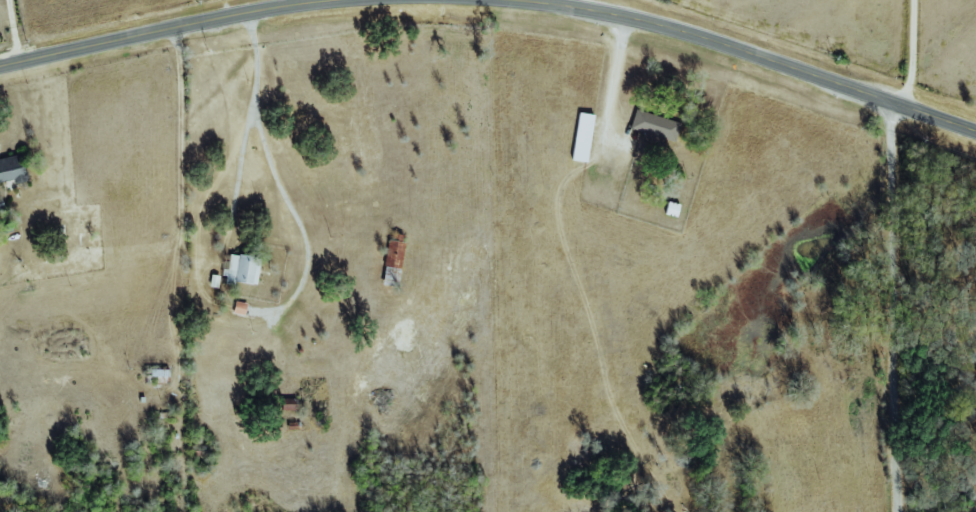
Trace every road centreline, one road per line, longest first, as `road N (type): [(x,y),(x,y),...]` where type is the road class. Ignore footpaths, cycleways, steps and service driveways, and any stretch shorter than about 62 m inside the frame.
road 1 (secondary): [(497,0),(650,24),(975,132)]
road 2 (residential): [(128,39),(151,483)]
road 3 (residential): [(892,103),(898,511)]
road 4 (secondary): [(0,69),(255,12),(358,0)]

